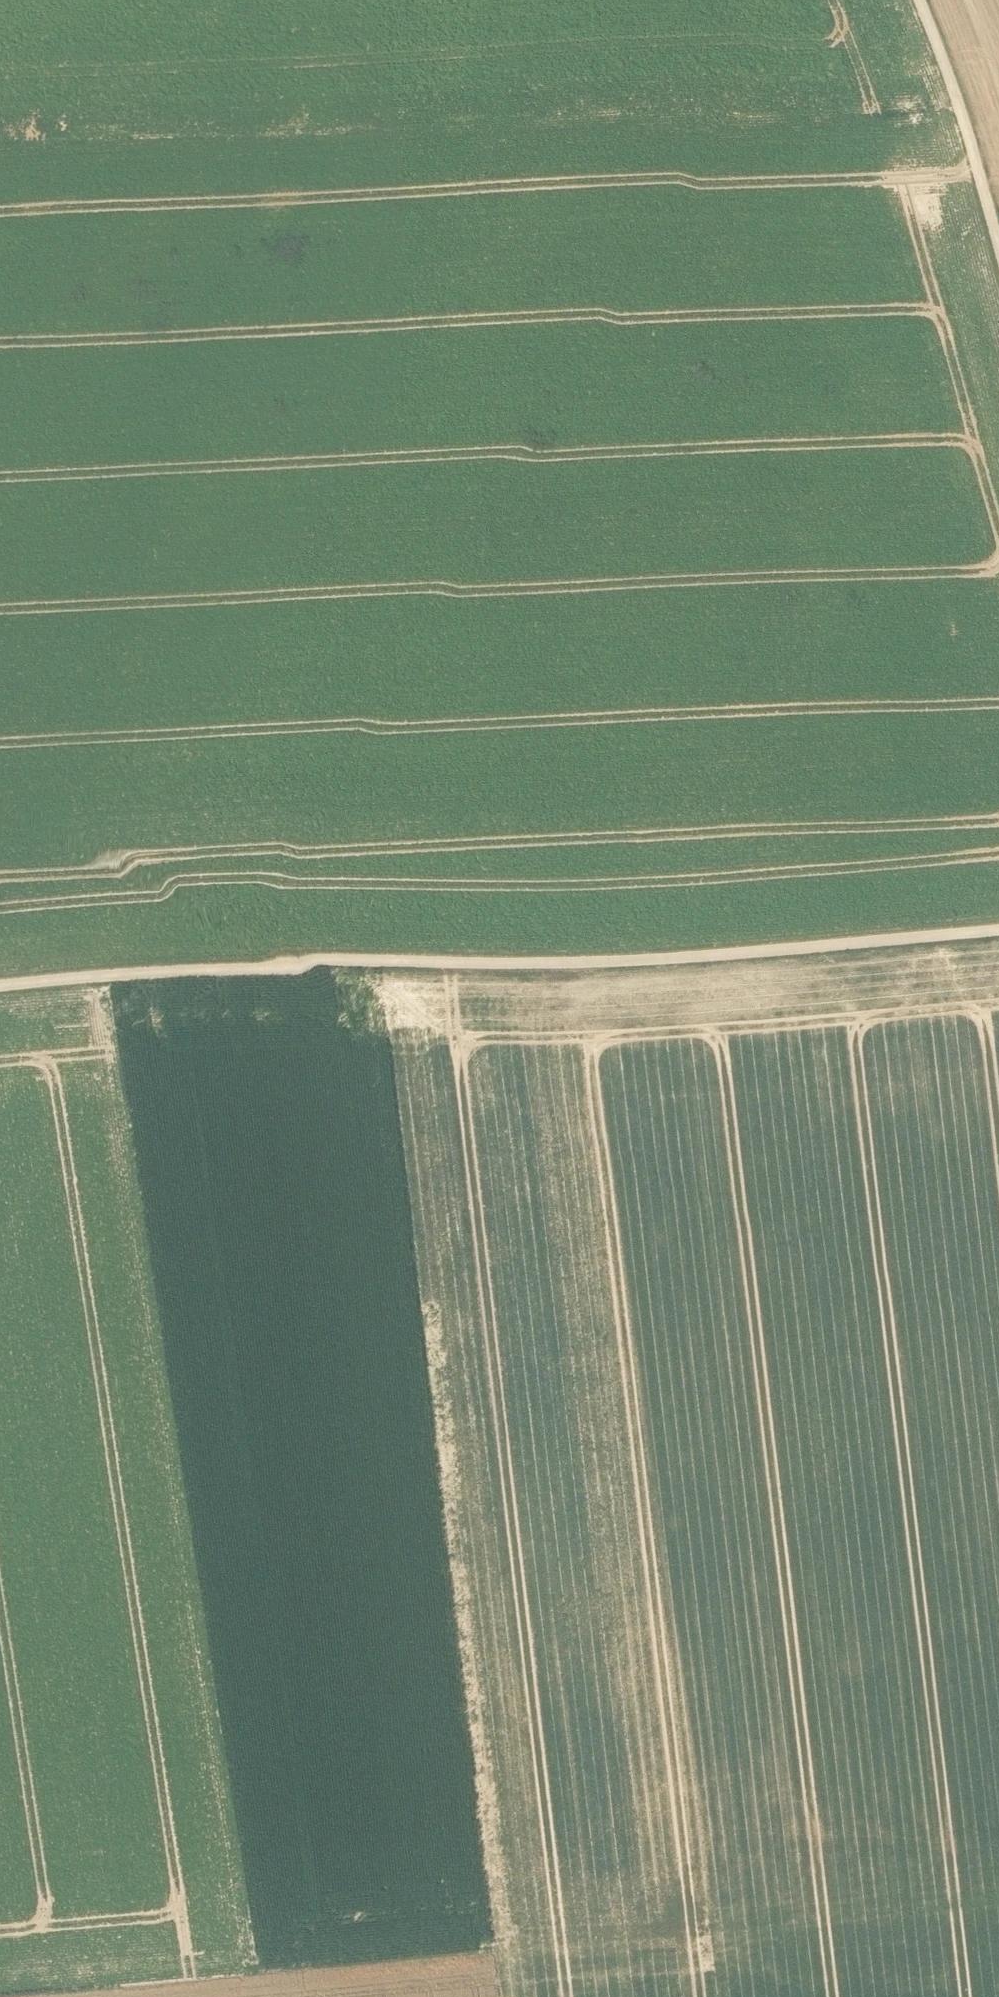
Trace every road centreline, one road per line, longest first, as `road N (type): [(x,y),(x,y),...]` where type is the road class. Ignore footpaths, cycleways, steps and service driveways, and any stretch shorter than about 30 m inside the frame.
road 1 (unclassified): [(998,939),(652,970),(237,970),(0,986)]
road 2 (unclassified): [(917,0),(960,110),(998,253)]

